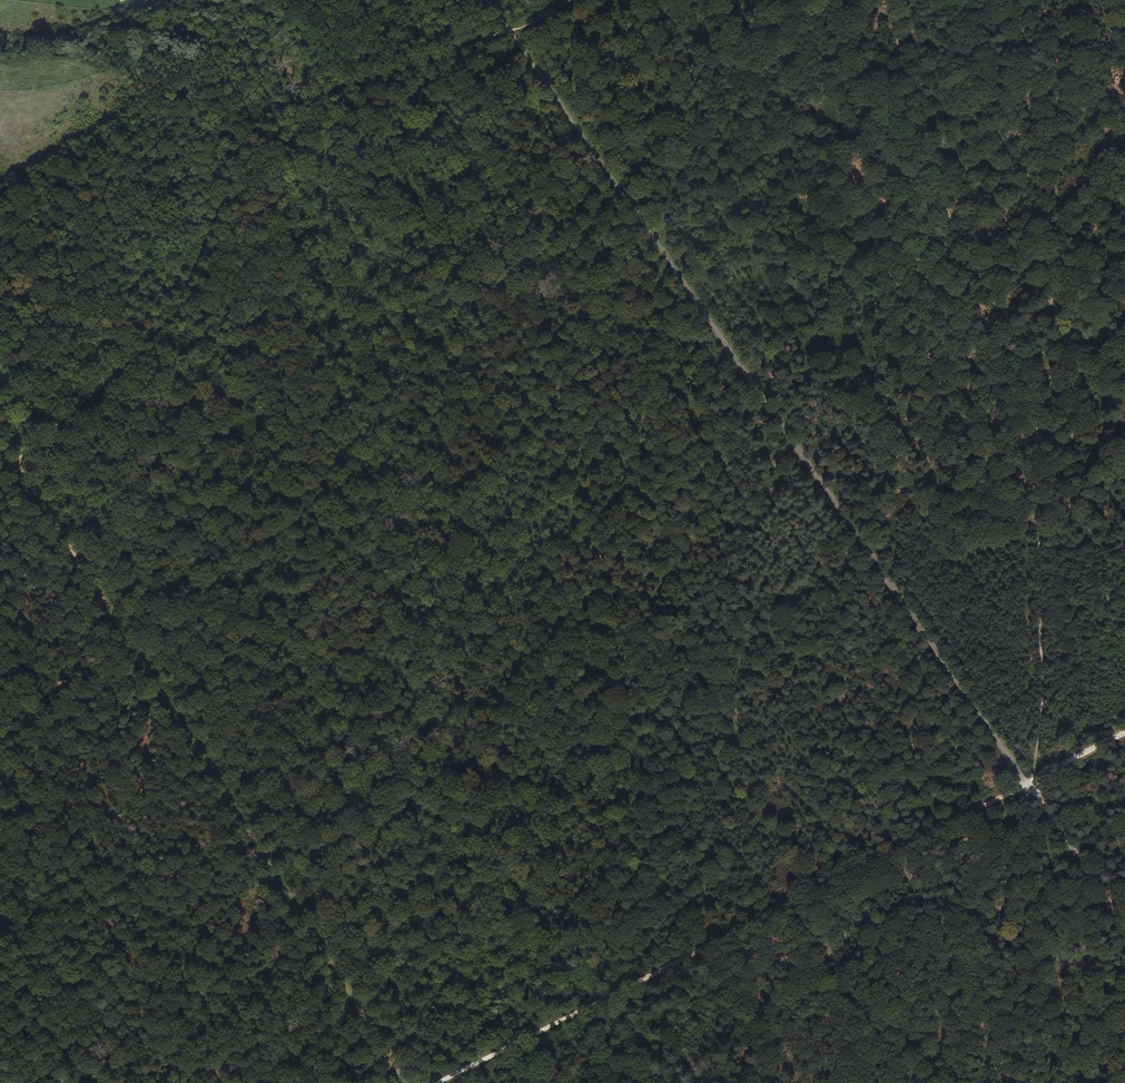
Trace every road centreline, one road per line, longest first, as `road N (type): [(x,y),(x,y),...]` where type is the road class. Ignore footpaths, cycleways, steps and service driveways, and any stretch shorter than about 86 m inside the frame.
road 1 (track): [(510,30),(1029,787)]
road 2 (track): [(1029,787),(434,1082)]
road 3 (track): [(1029,787),(1124,923)]

